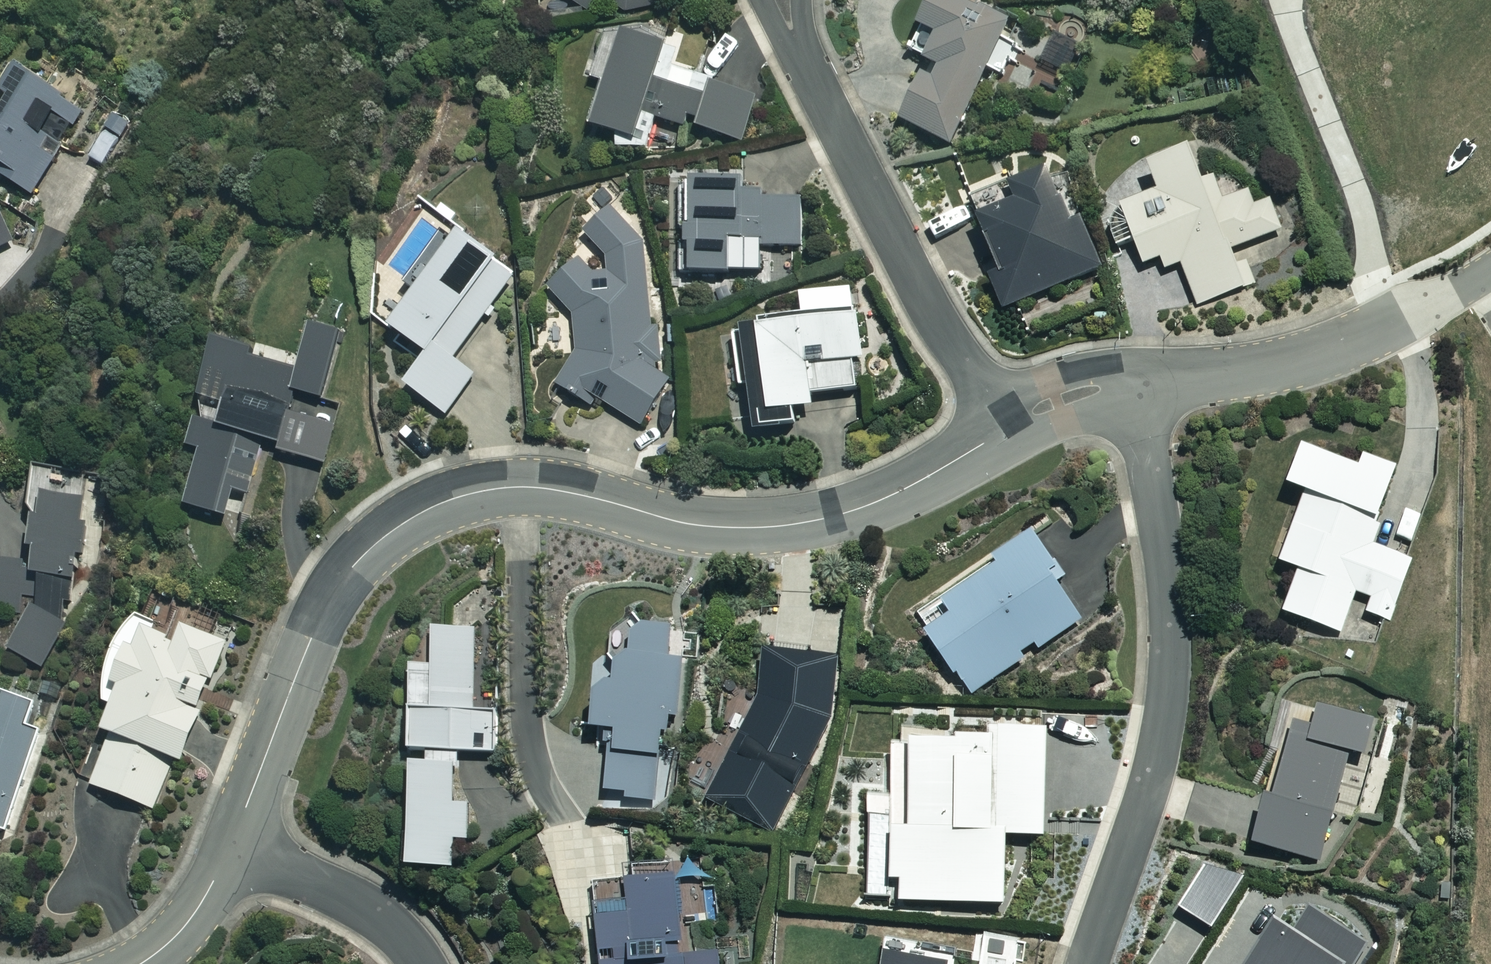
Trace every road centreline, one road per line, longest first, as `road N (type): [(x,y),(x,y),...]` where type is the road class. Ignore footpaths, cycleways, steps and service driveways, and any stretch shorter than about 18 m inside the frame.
road 1 (residential): [(230,848),(335,591),(373,546),(426,510),(500,488),(535,488),(712,527),(795,524),(878,502),(1009,427)]
road 2 (residential): [(1139,382),(1172,611),(1173,664),(1157,762),(1087,963)]
road 3 (residential): [(1009,427),(931,314),(806,76)]
road 4 (residential): [(1139,382),(1305,360),(1478,276)]
road 5 (residential): [(230,848),(374,911),(424,963)]
road 6 (residential): [(140,963),(184,926),(230,848)]
road 7 (residential): [(1009,427),(1059,399),(1139,382)]

